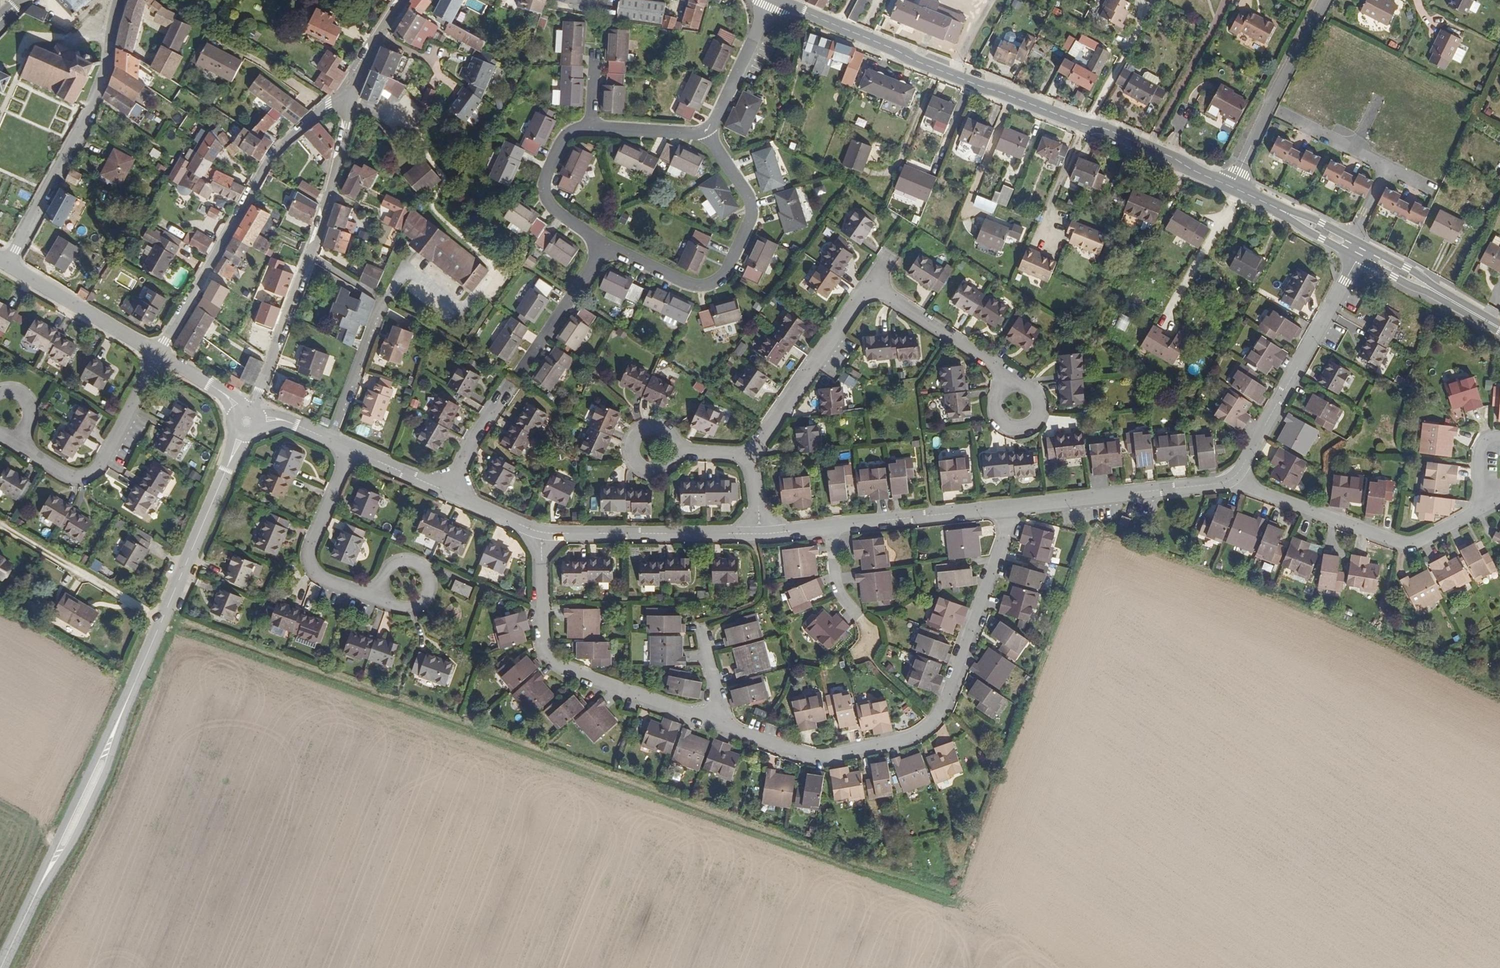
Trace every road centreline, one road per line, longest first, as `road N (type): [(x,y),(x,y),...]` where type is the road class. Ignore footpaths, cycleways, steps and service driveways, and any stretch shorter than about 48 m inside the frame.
road 1 (secondary): [(781,0),(1231,187)]
road 2 (residential): [(723,724),(826,758),(936,724),(1013,508)]
road 3 (secondary): [(353,90),(334,189),(247,422)]
road 4 (residential): [(353,90),(310,121),(271,165),(161,354)]
road 5 (secondary): [(6,967),(135,684)]
road 6 (residential): [(543,532),(552,653),(567,667),(723,724)]
road 7 (residential): [(603,246),(690,286),(704,288),(726,274),(752,202),(707,135)]
road 8 (residential): [(122,0),(93,114),(11,268)]
road 9 (secondary): [(247,422),(135,684)]
road 10 (residential): [(1486,503),(1413,543),(1236,481)]
road 11 (residential): [(1362,251),(1236,481)]
road 12 (residential): [(161,354),(90,476),(67,475),(22,446),(17,434)]
road 13 (residential): [(1236,481),(1013,508)]
road 14 (residential): [(760,533),(543,532)]
road 15 (residential): [(1231,187),(1324,0)]
road 16 (residential): [(354,451),(311,560),(328,579),(387,599)]
road 17 (residential): [(753,457),(872,292)]
road 18 (residential): [(1013,508),(832,527)]
road 19 (residential): [(872,292),(884,291),(1020,384)]
road 20 (residential): [(161,354),(11,268)]
road 21 (residential): [(592,126),(565,137),(546,195),(603,246)]
road 22 (secondary): [(1362,251),(1499,329)]
road 23 (residential): [(768,0),(707,135)]
road 24 (unclassified): [(522,369),(603,246)]
road 25 (secondary): [(1231,187),(1362,251)]
road 26 (residential): [(333,442),(384,306)]
road 27 (residential): [(832,527),(840,595),(865,624),(868,655)]
road 28 (residential): [(451,494),(509,386)]
road 29 (residential): [(1020,384),(1005,387),(994,405),(1010,428),(1036,418),(1033,391)]
road 30 (residential): [(678,450),(668,467),(655,470),(635,453),(647,429),(674,436)]

